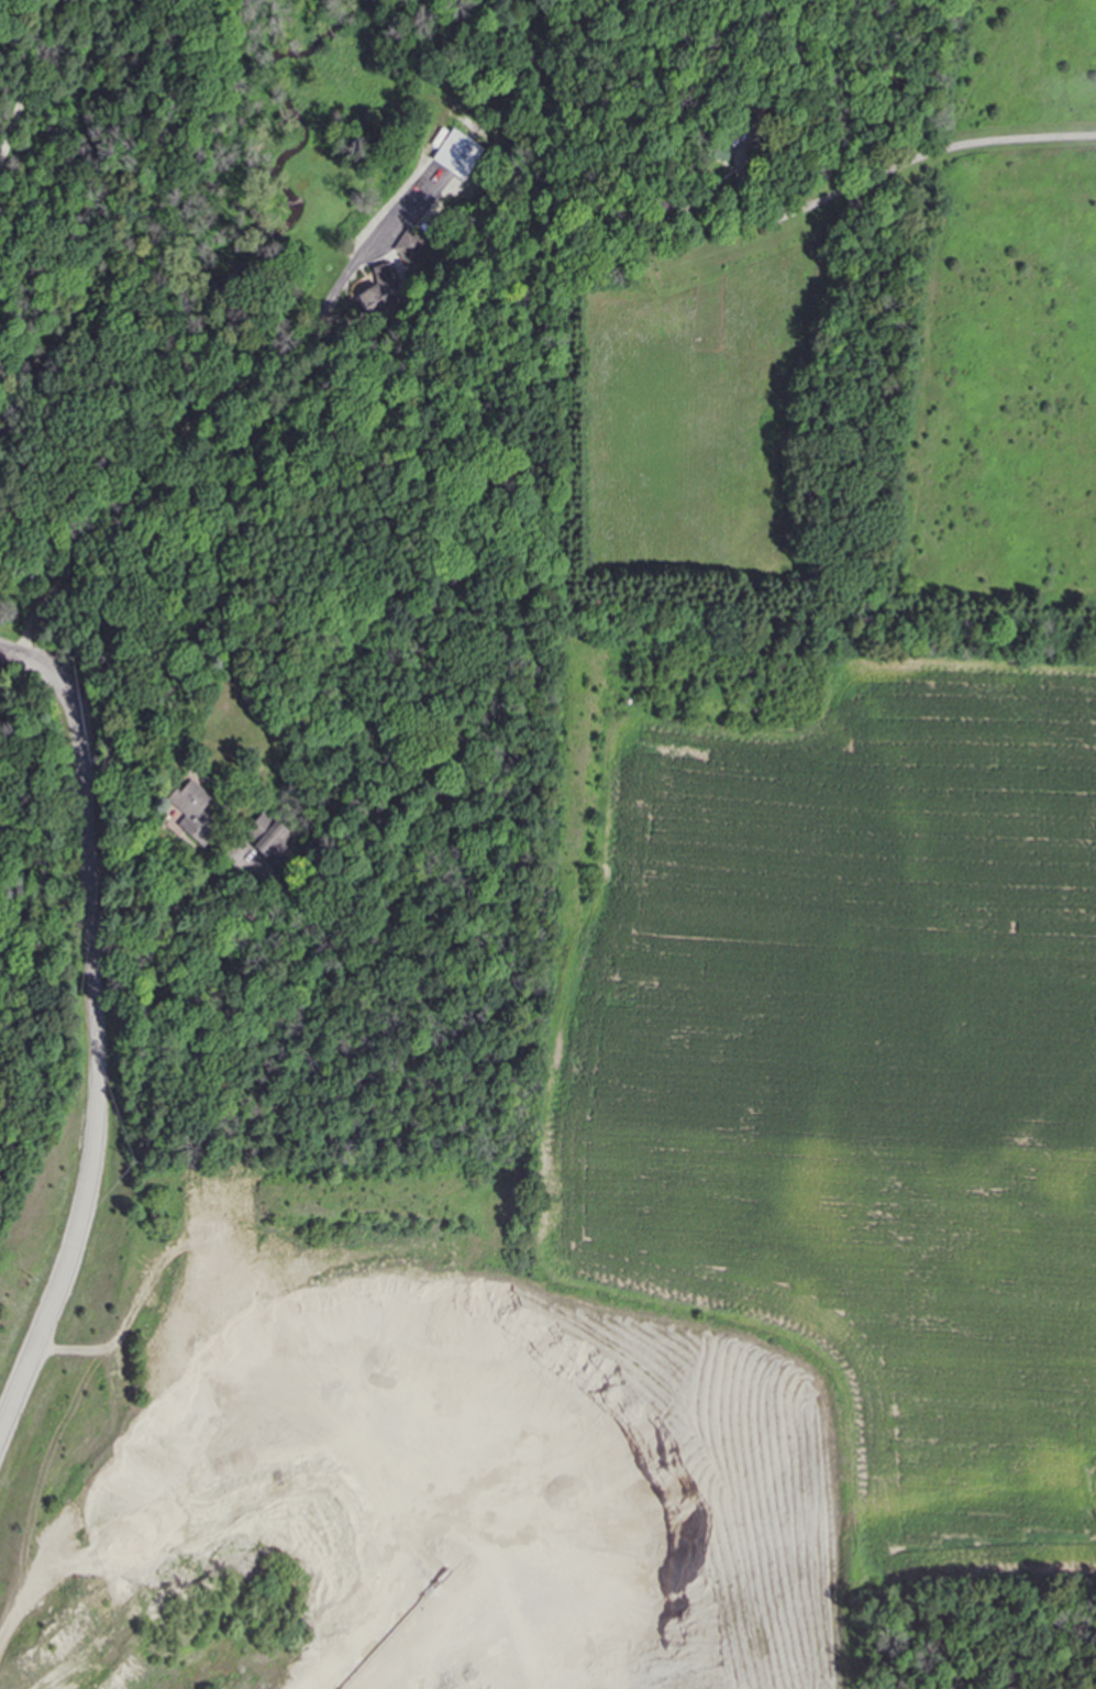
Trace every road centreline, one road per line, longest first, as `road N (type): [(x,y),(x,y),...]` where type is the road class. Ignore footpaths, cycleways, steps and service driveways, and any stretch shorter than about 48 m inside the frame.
road 1 (residential): [(0,1435),(71,1252),(98,1126),(99,1078),(76,717),(48,675),(0,650)]

